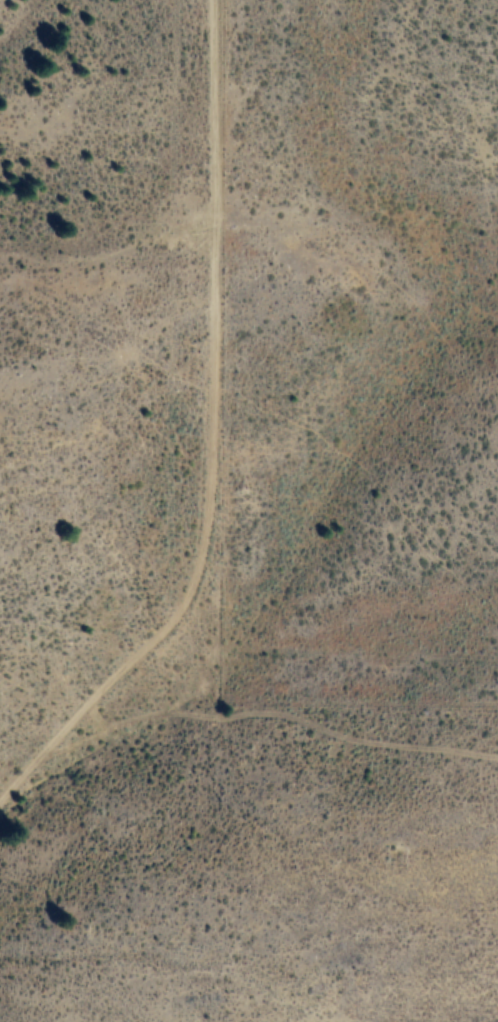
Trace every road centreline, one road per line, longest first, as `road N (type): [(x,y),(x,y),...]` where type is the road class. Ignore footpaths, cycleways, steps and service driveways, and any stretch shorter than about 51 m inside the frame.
road 1 (residential): [(0,820),(144,608),(174,500),(174,0)]

